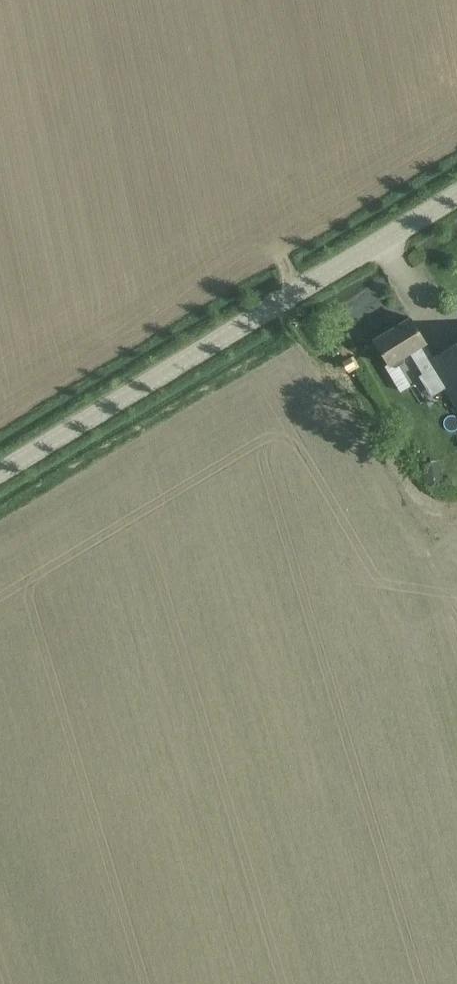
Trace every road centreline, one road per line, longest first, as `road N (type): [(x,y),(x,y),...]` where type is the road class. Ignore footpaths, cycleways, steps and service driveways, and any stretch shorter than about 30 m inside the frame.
road 1 (tertiary): [(0,473),(456,194)]

